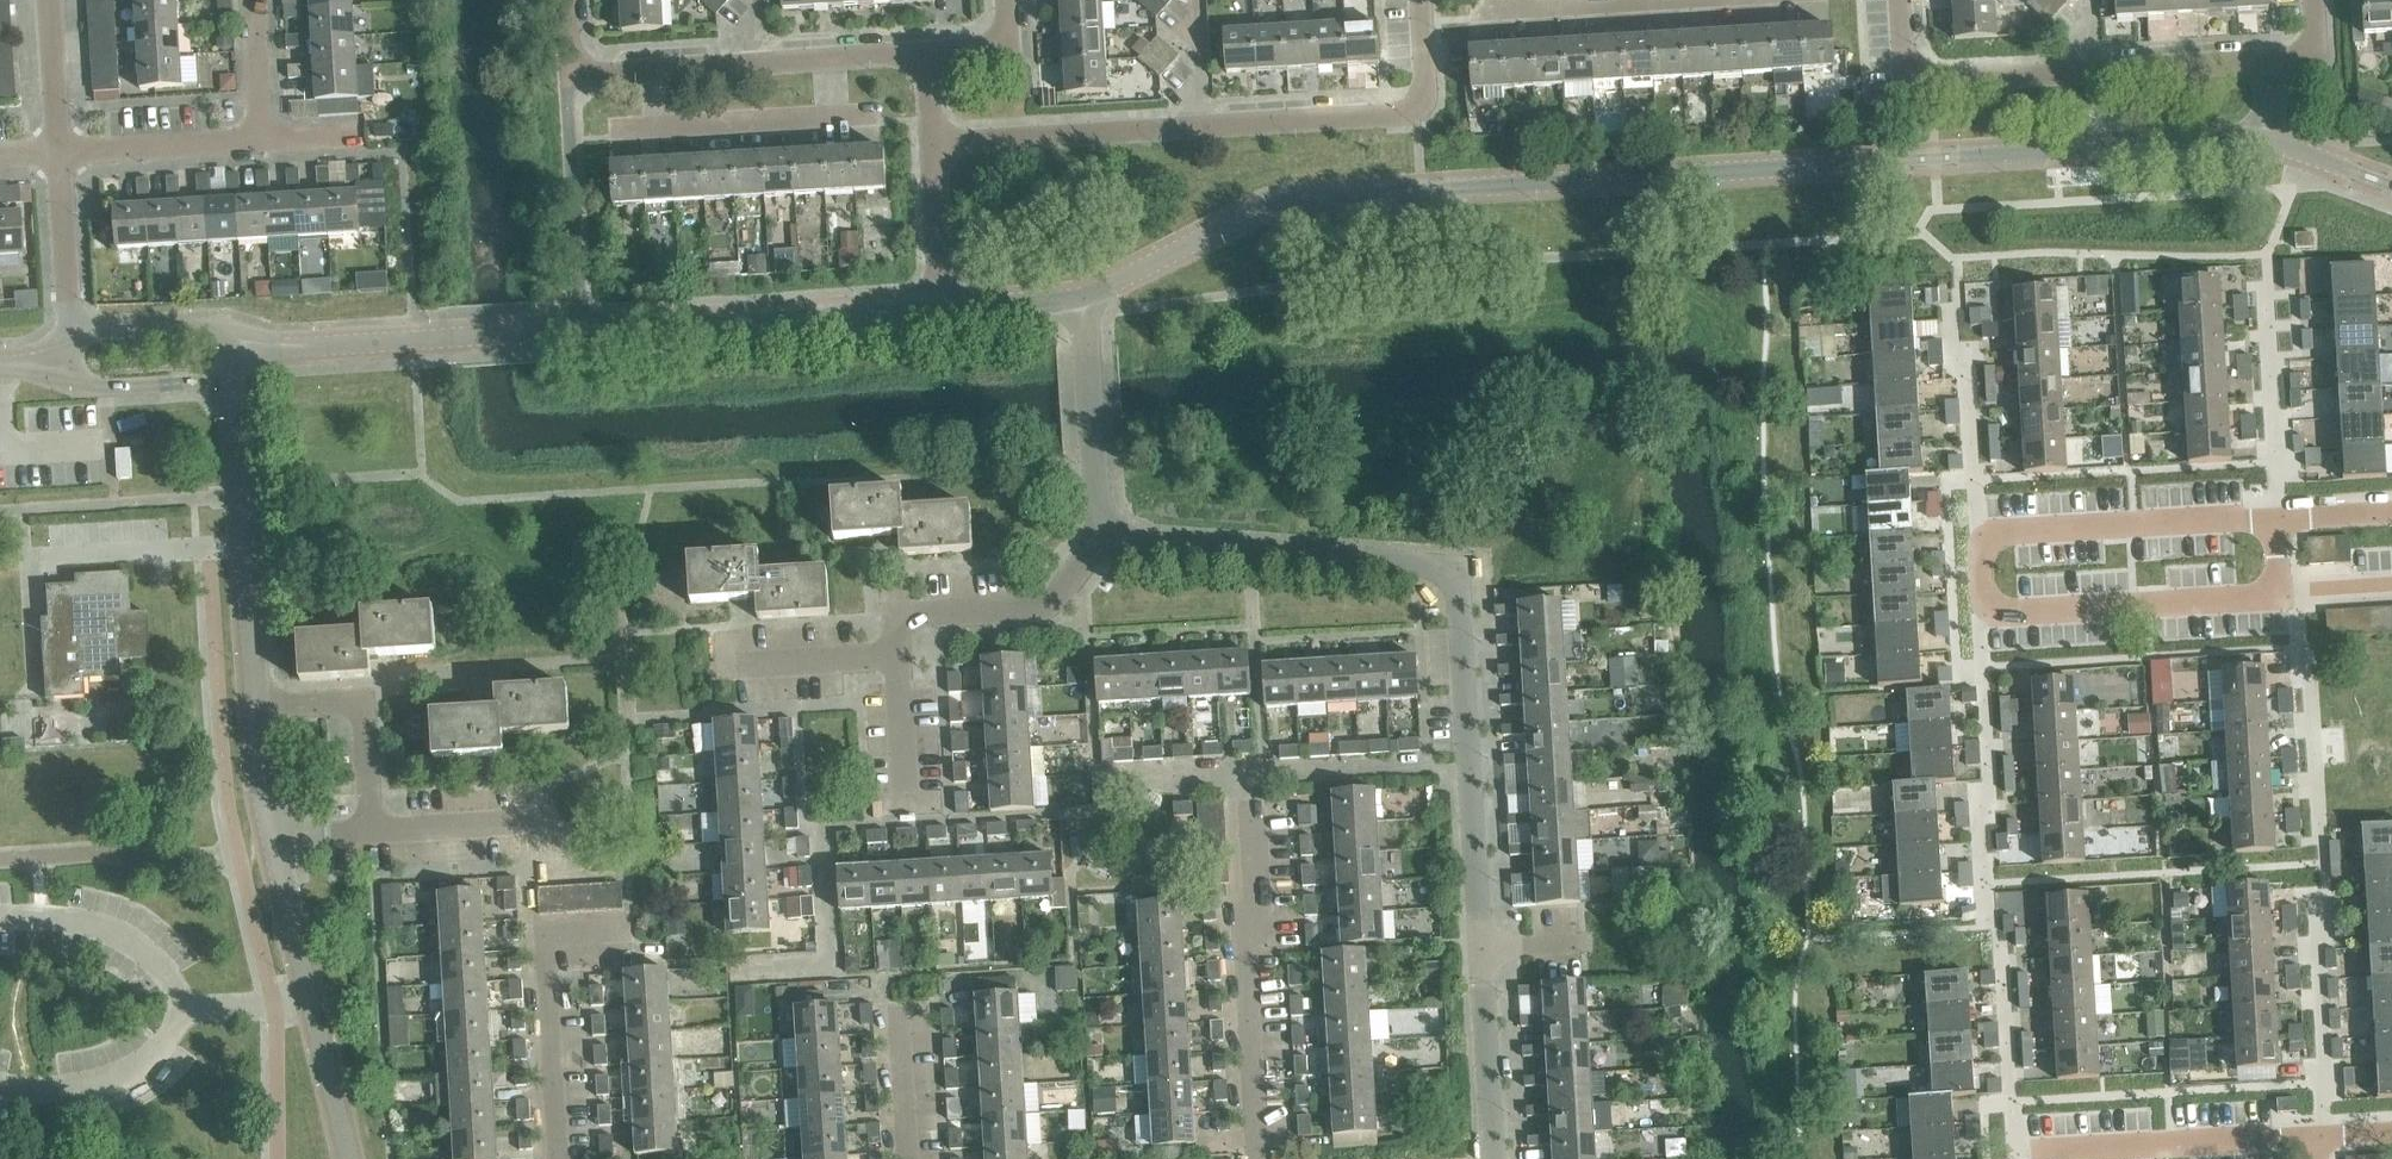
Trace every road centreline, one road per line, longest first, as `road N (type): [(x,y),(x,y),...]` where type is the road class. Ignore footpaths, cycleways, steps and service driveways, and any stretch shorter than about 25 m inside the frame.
road 1 (tertiary): [(1084,293),(1295,198),(2258,139)]
road 2 (residential): [(1481,947),(1453,568),(1148,540),(1099,523)]
road 3 (tertiary): [(240,355),(935,304)]
road 4 (residential): [(2279,518),(1974,536),(1979,610),(2277,593)]
road 5 (residential): [(1260,1158),(1245,953),(1254,898),(1249,774)]
road 6 (residential): [(1198,130),(1420,115),(1428,87),(1418,0)]
road 7 (residential): [(347,1158),(275,850)]
road 8 (residential): [(2318,1130),(2014,1148),(2014,1158)]
road 9 (residential): [(627,933),(541,940),(557,1158)]
road 10 (residential): [(1099,523),(1045,608),(892,620),(894,654)]
road 11 (residential): [(924,149),(1198,130)]
road 12 (residential): [(2084,72),(1925,79),(1904,56),(1899,0)]
road 13 (residential): [(366,839),(360,706),(255,711)]
road 14 (residential): [(1099,523),(1084,293)]
road 15 (residential): [(19,556),(244,544)]
road 16 (residential): [(1492,1158),(1481,947)]
road 17 (residential): [(57,151),(257,137)]
road 18 (residential): [(70,341),(57,151)]
road 19 (residential): [(244,544),(240,355)]
road 20 (residential): [(651,131),(836,119)]
road 21 (tertiary): [(240,355),(206,333),(70,341)]
road 22 (residential): [(2258,57),(2084,72)]
road 23 (tertiary): [(73,385),(208,377),(240,355)]
road 24 (residential): [(724,667),(894,654)]
road 25 (residential): [(894,654),(908,821)]
road 26 (residential): [(255,711),(244,544)]
road 27 (residential): [(366,839),(525,829)]
road 28 (residential): [(935,304),(924,149)]
road 29 (residential): [(57,151),(47,0)]
road 30 (residential): [(909,1158),(902,1008)]
road 31 (tertiary): [(935,304),(1084,293)]
road 32 (residential): [(275,850),(255,711)]
road 33 (tertiary): [(2258,139),(2391,182)]
road 34 (residential): [(257,137),(248,0)]
road 35 (residential): [(1194,0),(1198,130)]
road 36 (residential): [(1003,0),(1005,30),(983,51),(918,53)]

